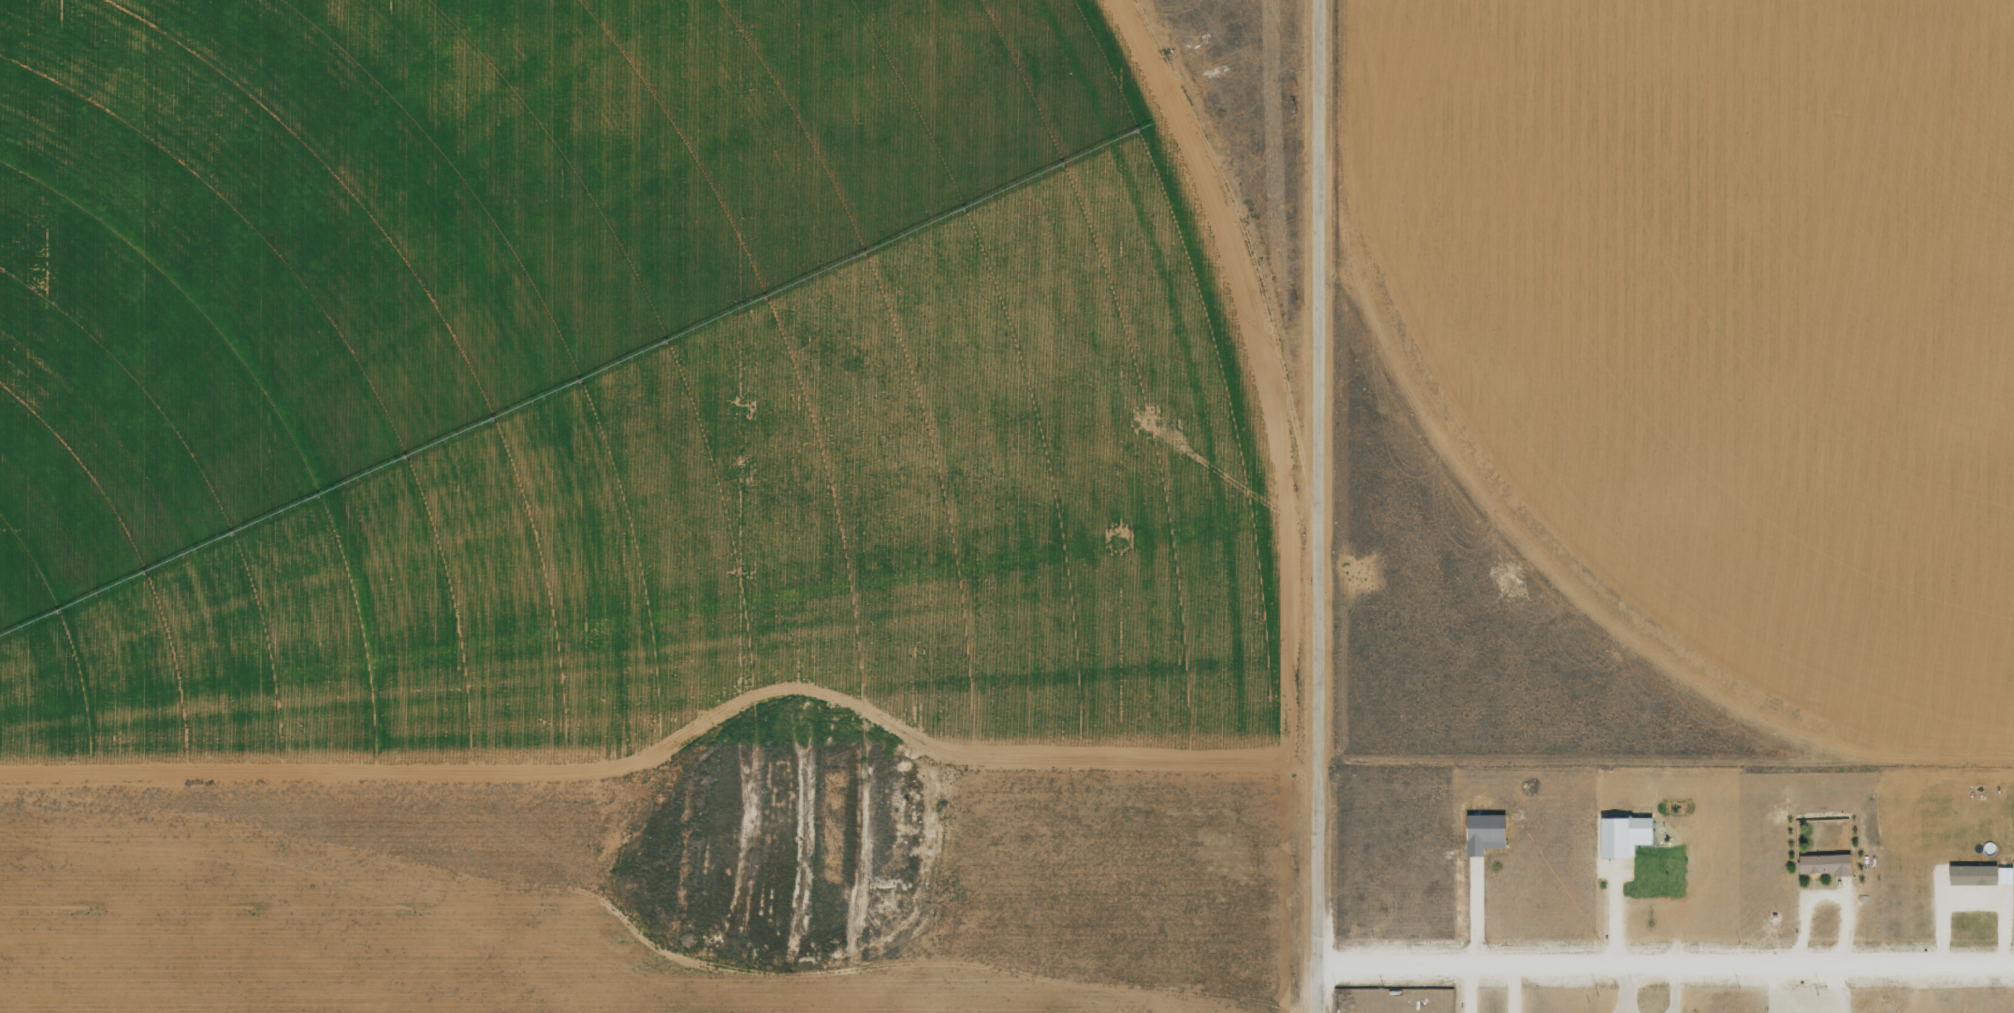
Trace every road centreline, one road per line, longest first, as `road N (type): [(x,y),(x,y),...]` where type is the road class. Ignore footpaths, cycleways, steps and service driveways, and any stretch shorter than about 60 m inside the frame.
road 1 (tertiary): [(1313,1012),(1308,0)]
road 2 (track): [(460,1012),(441,267)]
road 3 (residential): [(1313,968),(2013,968)]

